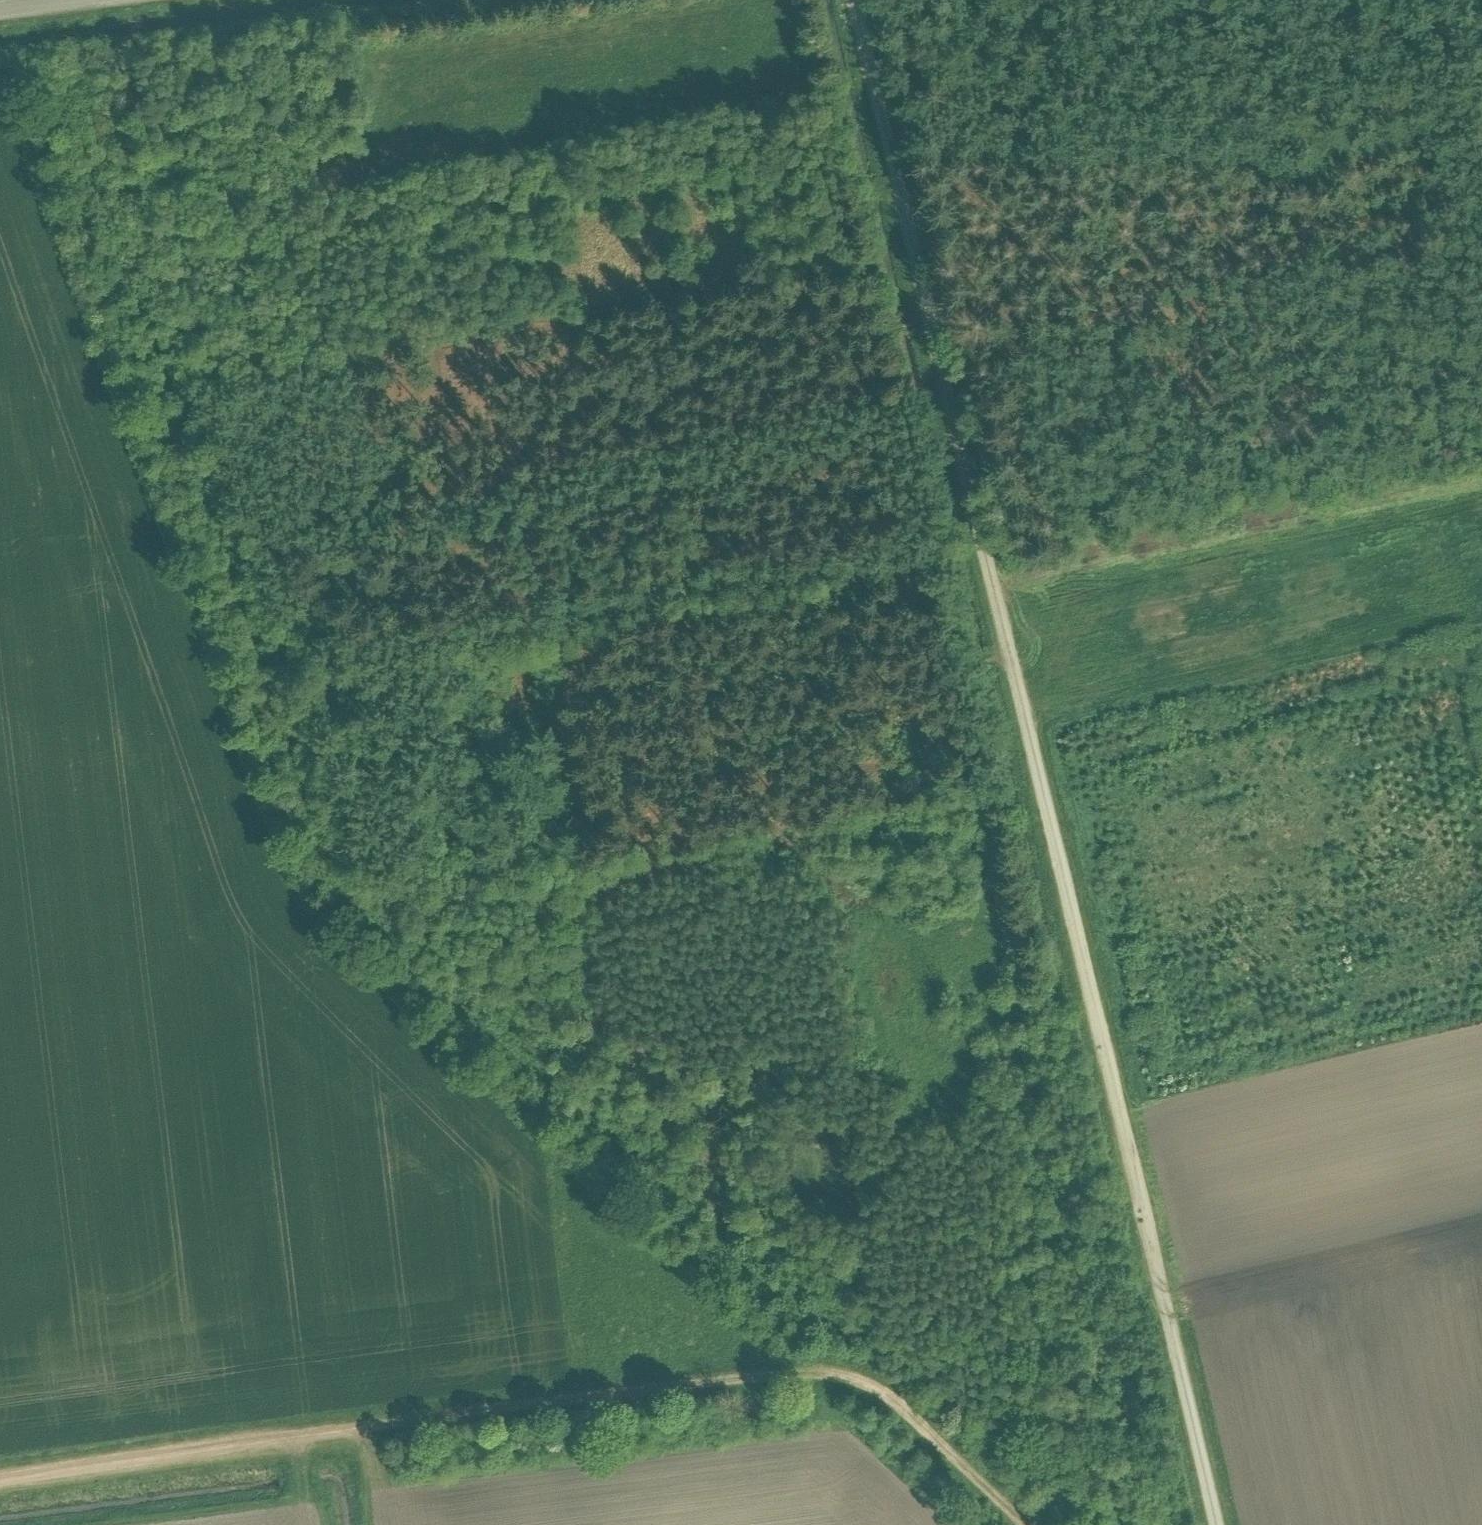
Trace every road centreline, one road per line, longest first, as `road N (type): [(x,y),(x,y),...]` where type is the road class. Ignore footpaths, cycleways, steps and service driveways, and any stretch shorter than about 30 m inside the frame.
road 1 (track): [(1216,1524),(912,273),(857,0)]
road 2 (track): [(1026,1524),(886,1398),(844,1375),(759,1377),(0,1480)]

